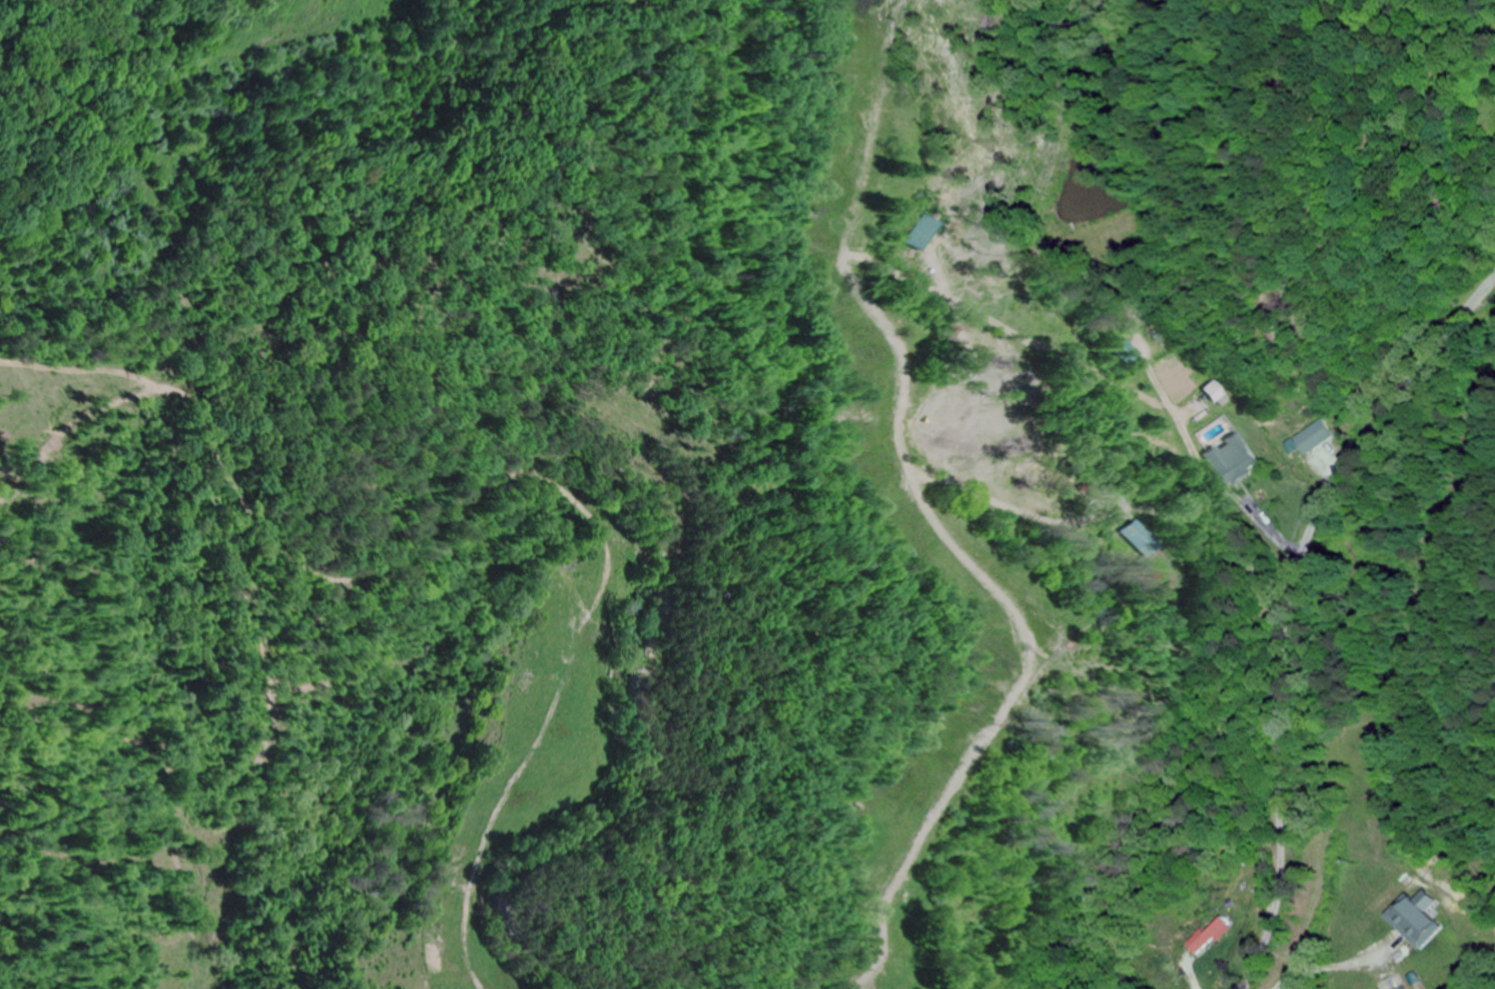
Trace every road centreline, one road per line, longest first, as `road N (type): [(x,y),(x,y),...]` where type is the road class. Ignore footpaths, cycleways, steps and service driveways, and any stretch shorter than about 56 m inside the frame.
road 1 (residential): [(1247,988),(1277,909),(1282,689),(1309,534),(1366,435),(1494,273)]

